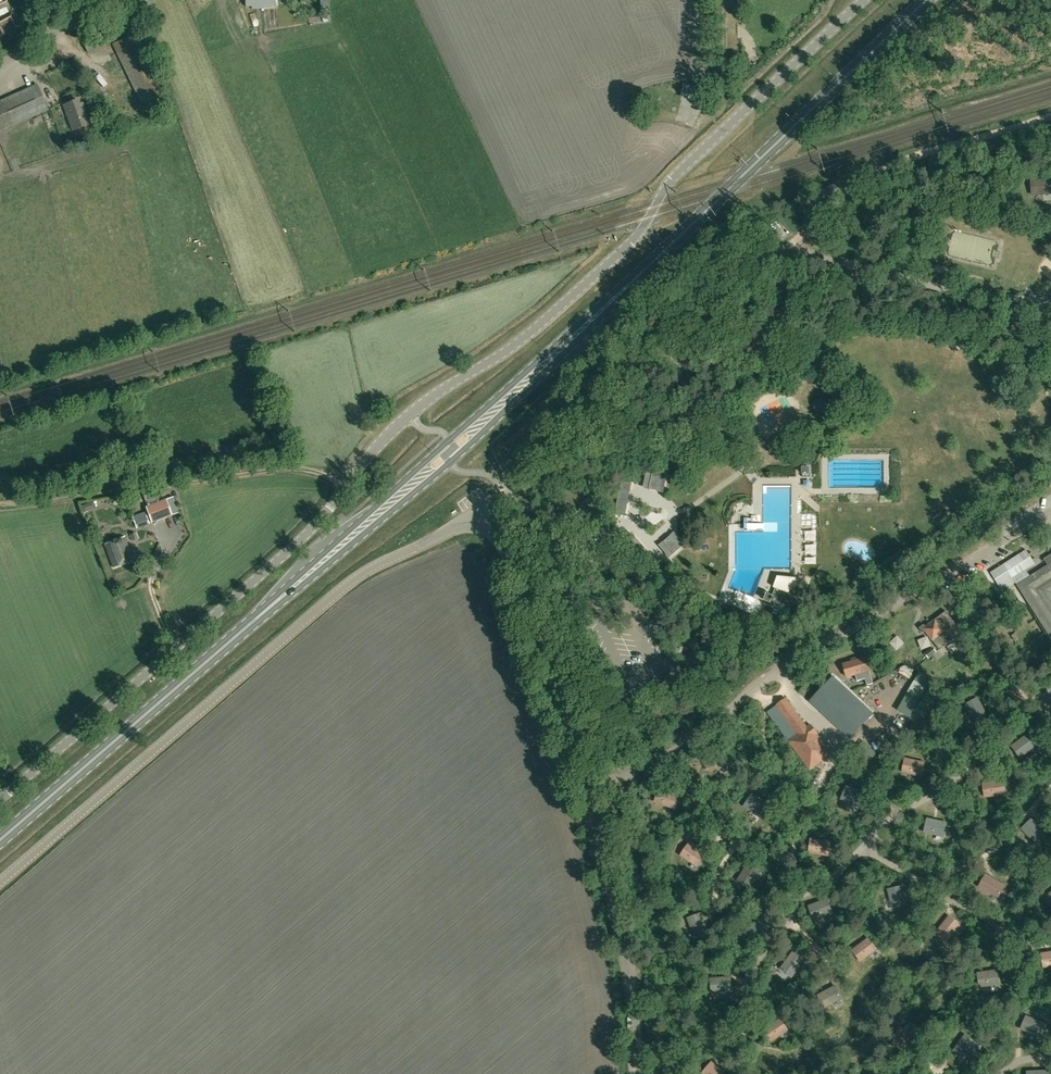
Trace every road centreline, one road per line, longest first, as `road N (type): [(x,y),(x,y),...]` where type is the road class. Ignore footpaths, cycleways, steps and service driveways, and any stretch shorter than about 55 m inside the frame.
road 1 (unclassified): [(0,801),(316,524),(409,416),(511,350),(634,239),(673,177),(863,0)]
road 2 (unclassified): [(0,883),(351,580),(470,517)]
road 3 (primary): [(226,645),(449,463),(644,270)]
road 4 (primary): [(644,270),(226,645)]
road 5 (unclassified): [(583,785),(668,754),(808,648),(854,631),(1050,512)]
road 6 (unclassified): [(470,517),(544,469),(627,373),(782,250)]
road 7 (primary): [(644,270),(924,0)]
road 8 (track): [(345,488),(318,473),(274,469),(59,502),(0,502)]
road 9 (track): [(782,250),(892,165),(1050,116)]
road 10 (primary): [(0,839),(226,645)]
road 11 (unclassified): [(583,785),(498,540),(470,517)]
road 12 (unclassified): [(633,1073),(633,1018),(583,785)]
road 13 (unclassified): [(1050,303),(973,295),(782,250)]
road 14 (unclassified): [(0,64),(137,0)]

